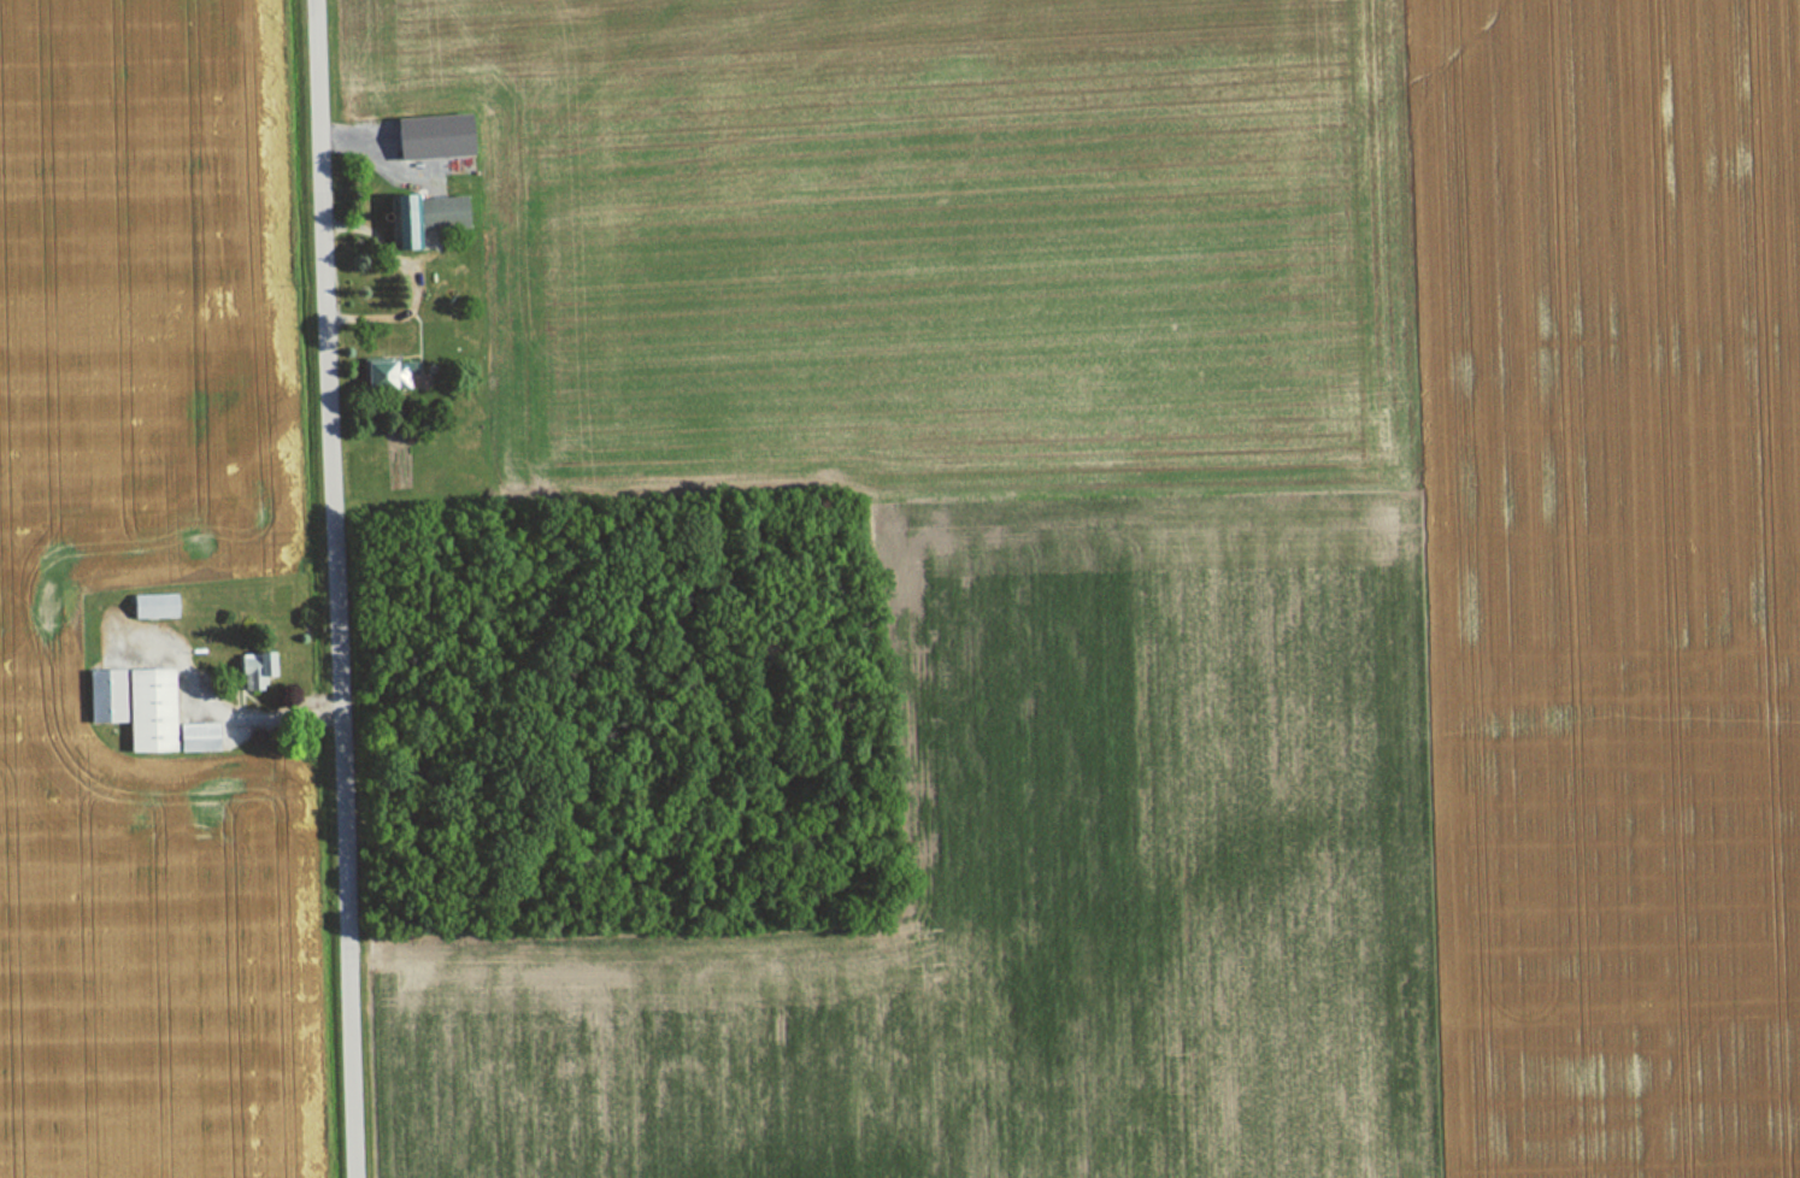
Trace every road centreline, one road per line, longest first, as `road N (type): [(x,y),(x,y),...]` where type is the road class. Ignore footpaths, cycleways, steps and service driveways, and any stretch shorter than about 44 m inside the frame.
road 1 (residential): [(350,1177),(314,0)]

